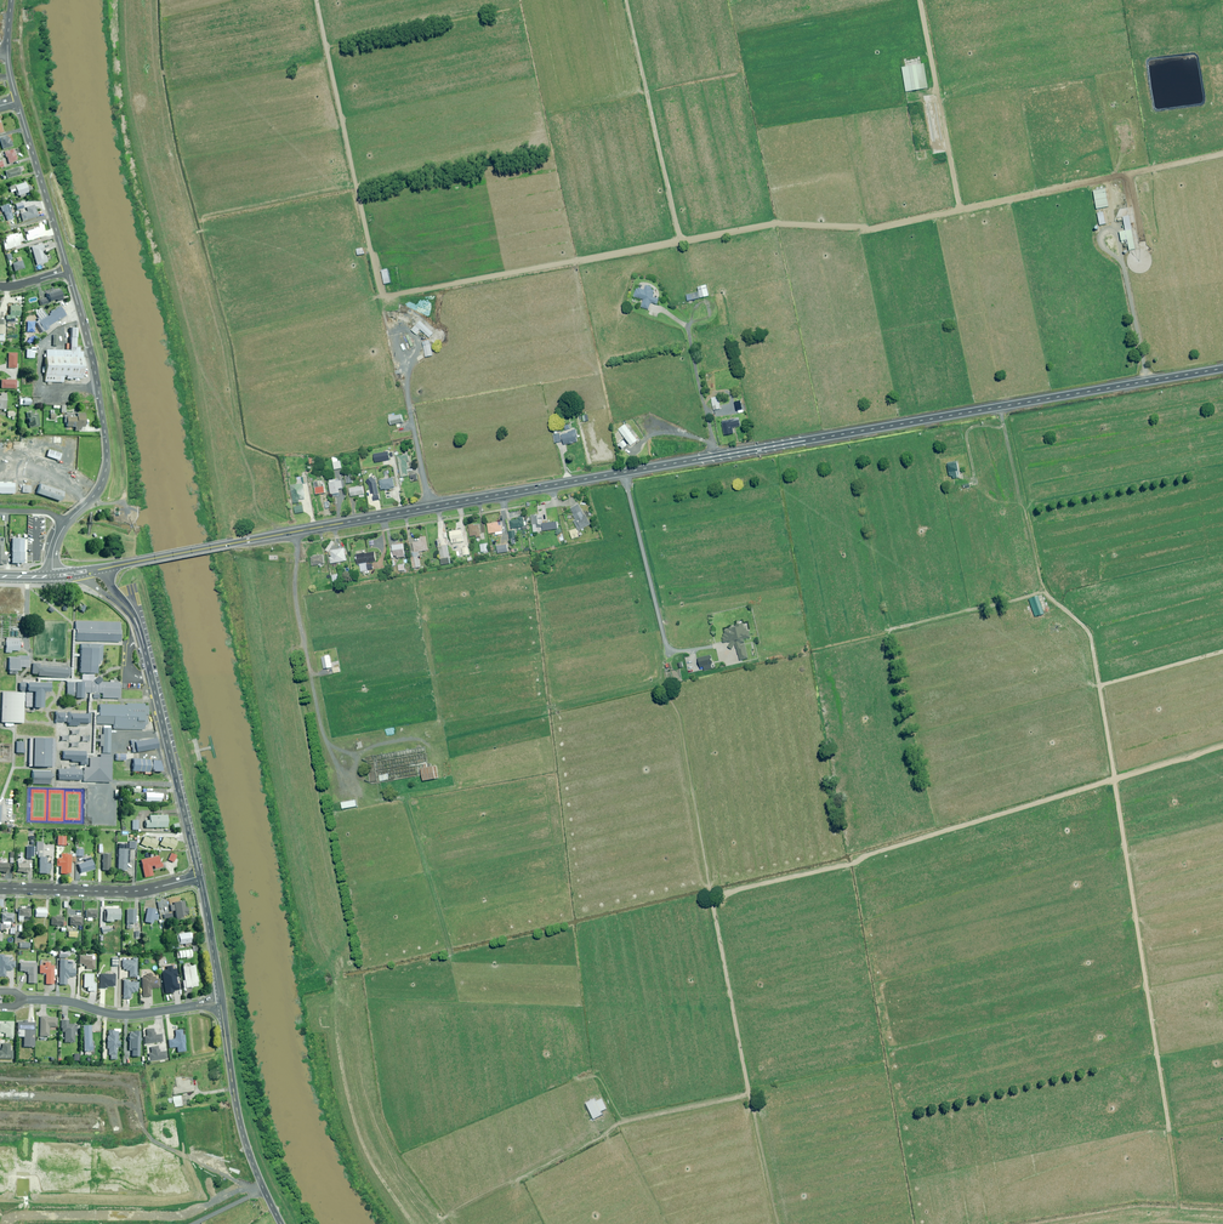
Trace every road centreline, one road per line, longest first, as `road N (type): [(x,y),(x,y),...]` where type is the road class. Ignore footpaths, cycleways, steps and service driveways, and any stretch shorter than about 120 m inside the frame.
road 1 (trunk): [(1222,369),(106,568)]
road 2 (track): [(625,473),(751,1095),(622,1121)]
road 3 (track): [(1170,1105),(1110,721),(1082,638),(1013,602),(1004,564),(1016,485),(1001,407)]
road 4 (track): [(319,0),(384,302),(413,362),(408,399),(431,507)]
road 5 (unclassified): [(53,574),(55,543),(100,488),(107,461),(68,270)]
road 6 (unclassified): [(117,596),(141,634),(200,877)]
road 7 (tertiary): [(0,889),(136,891),(200,877)]
road 8 (residential): [(26,999),(129,1016),(220,1003)]
road 9 (unclassified): [(220,1003),(239,1117),(258,1177)]
road 10 (unclassified): [(68,270),(18,101)]
road 11 (residential): [(0,1098),(107,1102),(123,1168)]
road 12 (residential): [(258,1177),(188,1213),(133,1216)]
road 13 (residential): [(133,1216),(22,1215),(6,1223)]
road 14 (unclassified): [(200,877),(220,1003)]
road 15 (residential): [(0,1170),(123,1168)]

